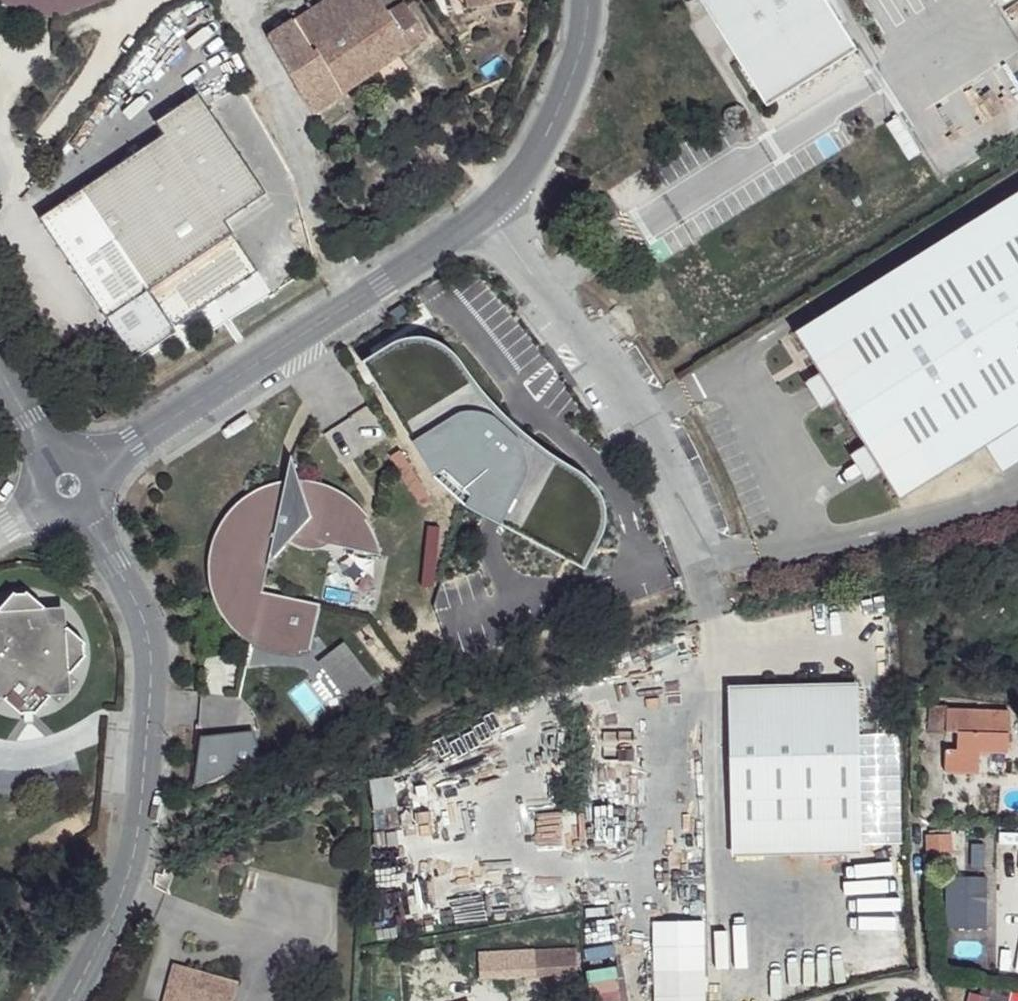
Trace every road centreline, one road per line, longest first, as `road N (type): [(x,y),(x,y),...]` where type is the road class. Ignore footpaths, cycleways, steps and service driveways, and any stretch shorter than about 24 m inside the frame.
road 1 (unclassified): [(65,480),(133,597),(156,667),(157,751),(140,843),(65,1000)]
road 2 (tertiary): [(499,206),(65,480)]
road 3 (unclassified): [(499,206),(665,451),(719,594)]
road 4 (tertiary): [(587,0),(582,43),(548,127),(499,206)]
road 5 (tertiary): [(65,480),(0,368)]

